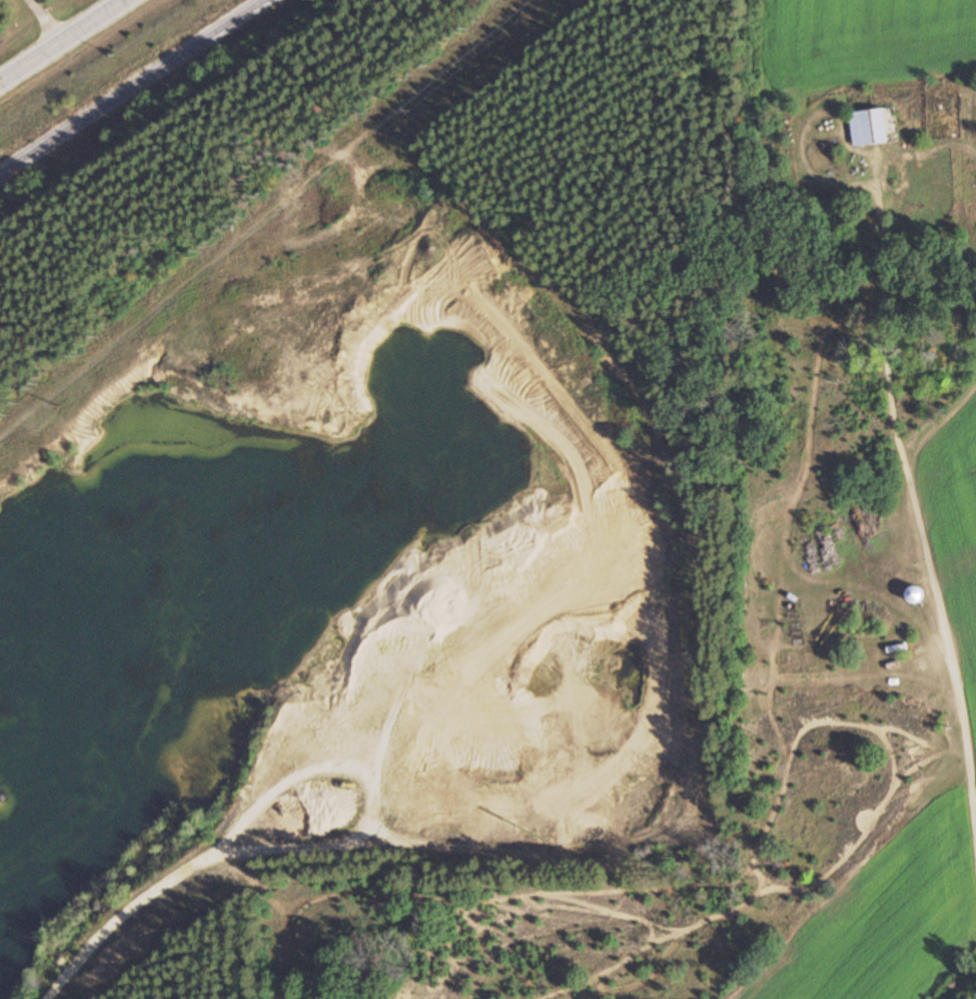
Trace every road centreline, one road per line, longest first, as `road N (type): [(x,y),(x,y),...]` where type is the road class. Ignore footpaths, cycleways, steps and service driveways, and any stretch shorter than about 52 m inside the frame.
road 1 (track): [(975,891),(941,710),(901,648),(789,598),(766,567),(737,221)]
road 2 (primary): [(0,81),(124,0)]

